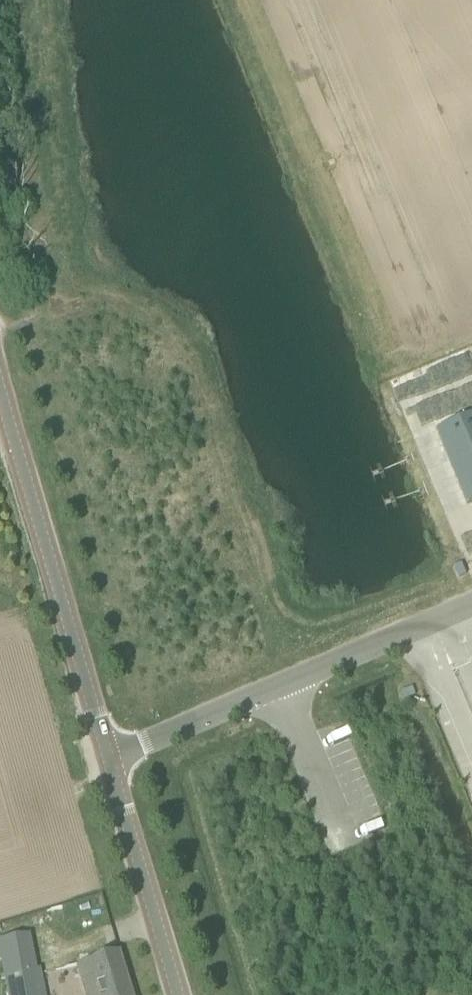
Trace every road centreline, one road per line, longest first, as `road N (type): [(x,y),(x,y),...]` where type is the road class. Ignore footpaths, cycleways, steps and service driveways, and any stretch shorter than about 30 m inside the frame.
road 1 (track): [(261,0),(471,479)]
road 2 (unclassified): [(108,758),(471,604)]
road 3 (tertiary): [(108,758),(0,381)]
road 4 (tertiary): [(178,994),(108,758)]

